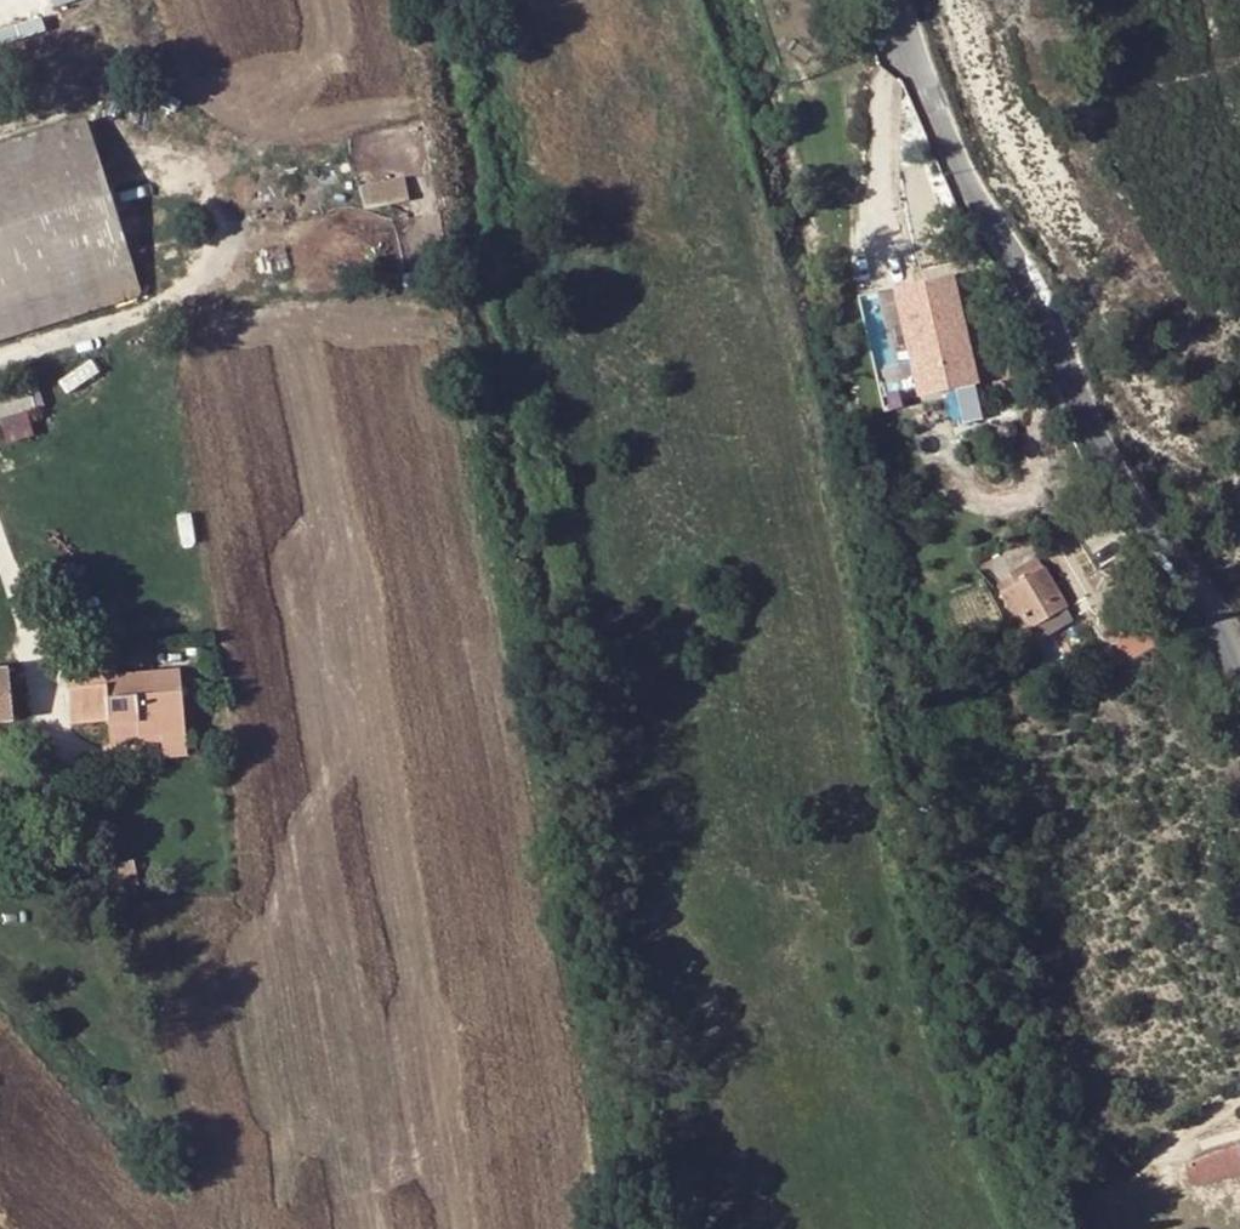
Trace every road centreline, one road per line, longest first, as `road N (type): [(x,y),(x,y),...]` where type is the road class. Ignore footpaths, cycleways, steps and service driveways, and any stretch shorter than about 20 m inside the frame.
road 1 (residential): [(898,0),(954,152),(1118,477),(1202,600),(1239,672)]

